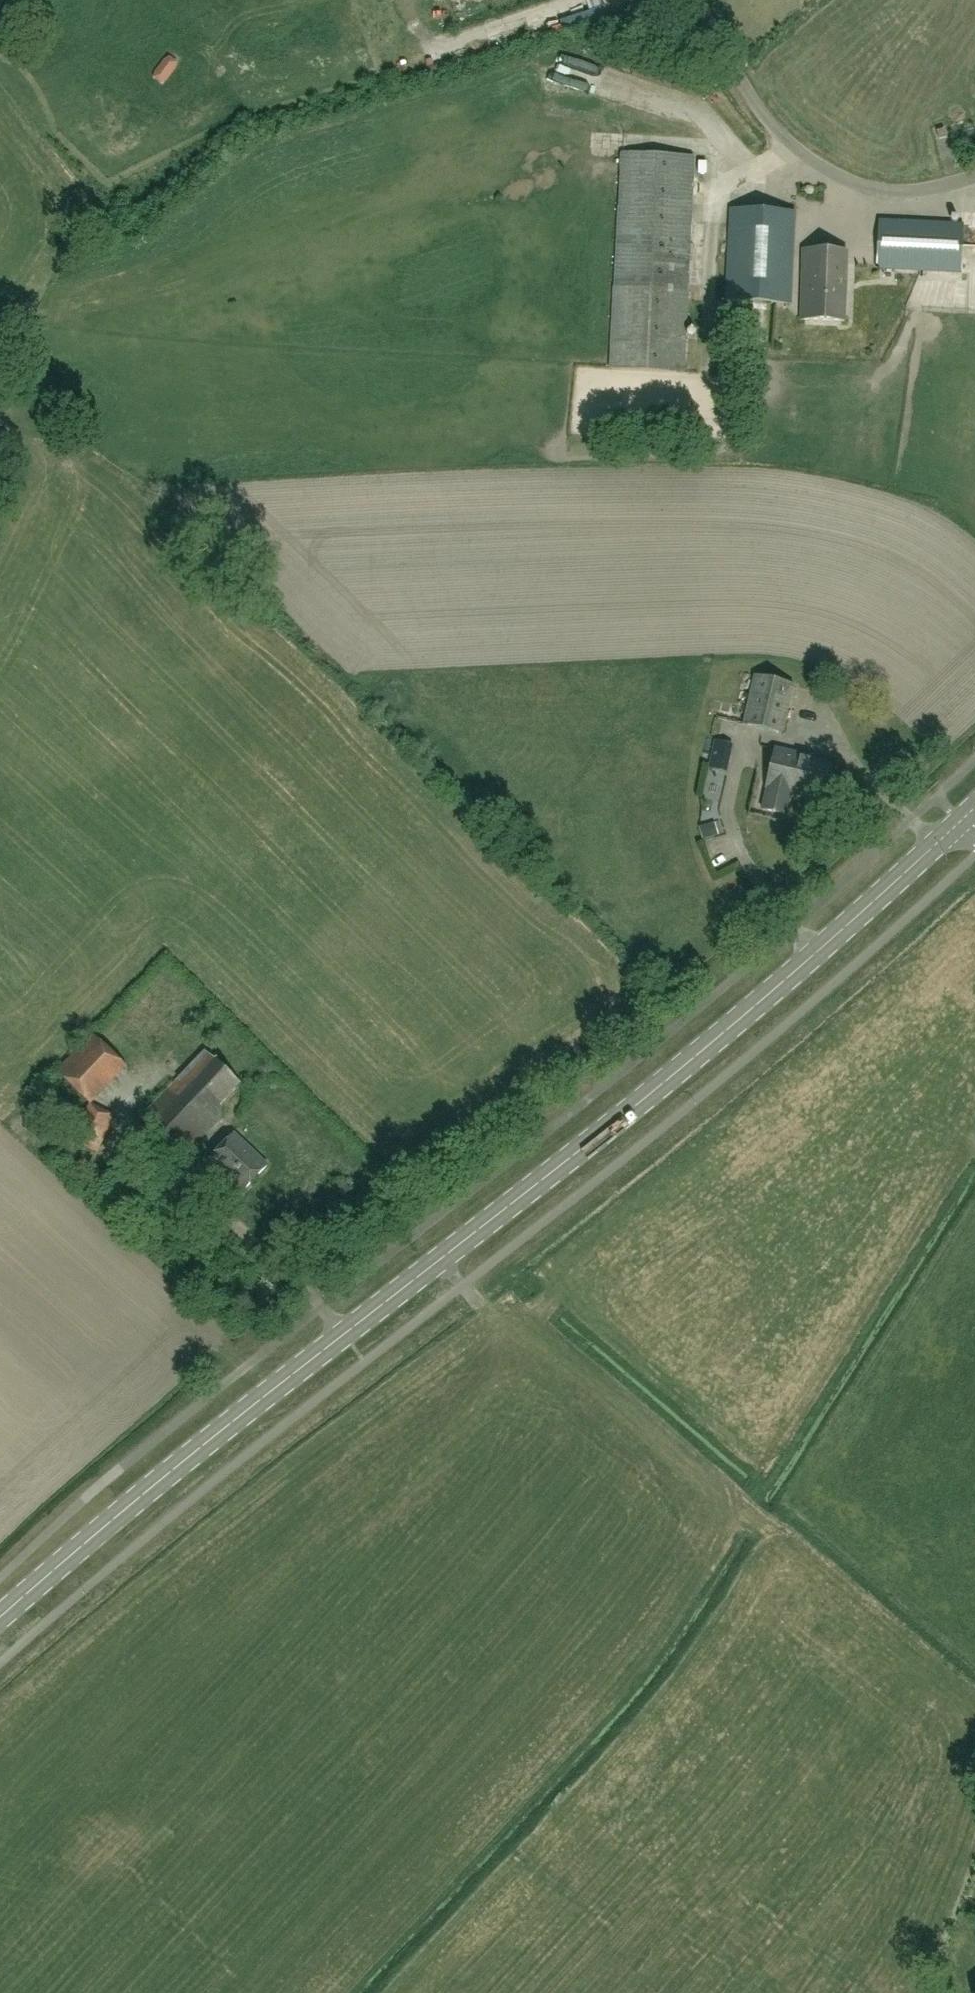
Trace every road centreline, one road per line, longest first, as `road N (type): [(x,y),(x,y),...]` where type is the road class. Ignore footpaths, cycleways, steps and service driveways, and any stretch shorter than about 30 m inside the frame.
road 1 (secondary): [(0,1623),(134,1505),(713,1046),(960,827)]
road 2 (unclassified): [(974,155),(897,178),(851,174),(776,122),(710,0)]

